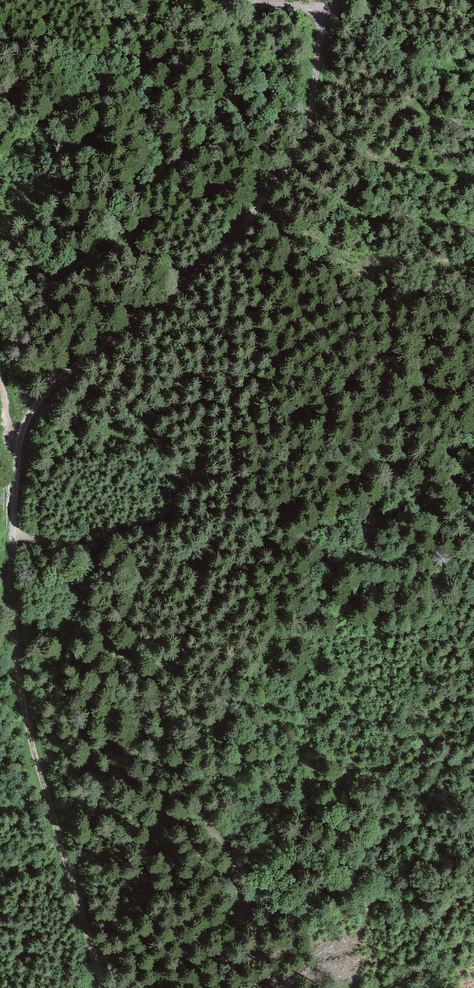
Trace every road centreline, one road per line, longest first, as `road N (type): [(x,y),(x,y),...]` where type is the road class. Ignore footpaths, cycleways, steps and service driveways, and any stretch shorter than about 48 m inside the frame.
road 1 (track): [(325,7),(312,125),(300,156),(208,265),(53,389),(21,439),(13,566),(23,694),(72,873)]
road 2 (unclassified): [(225,0),(325,7),(365,0)]

